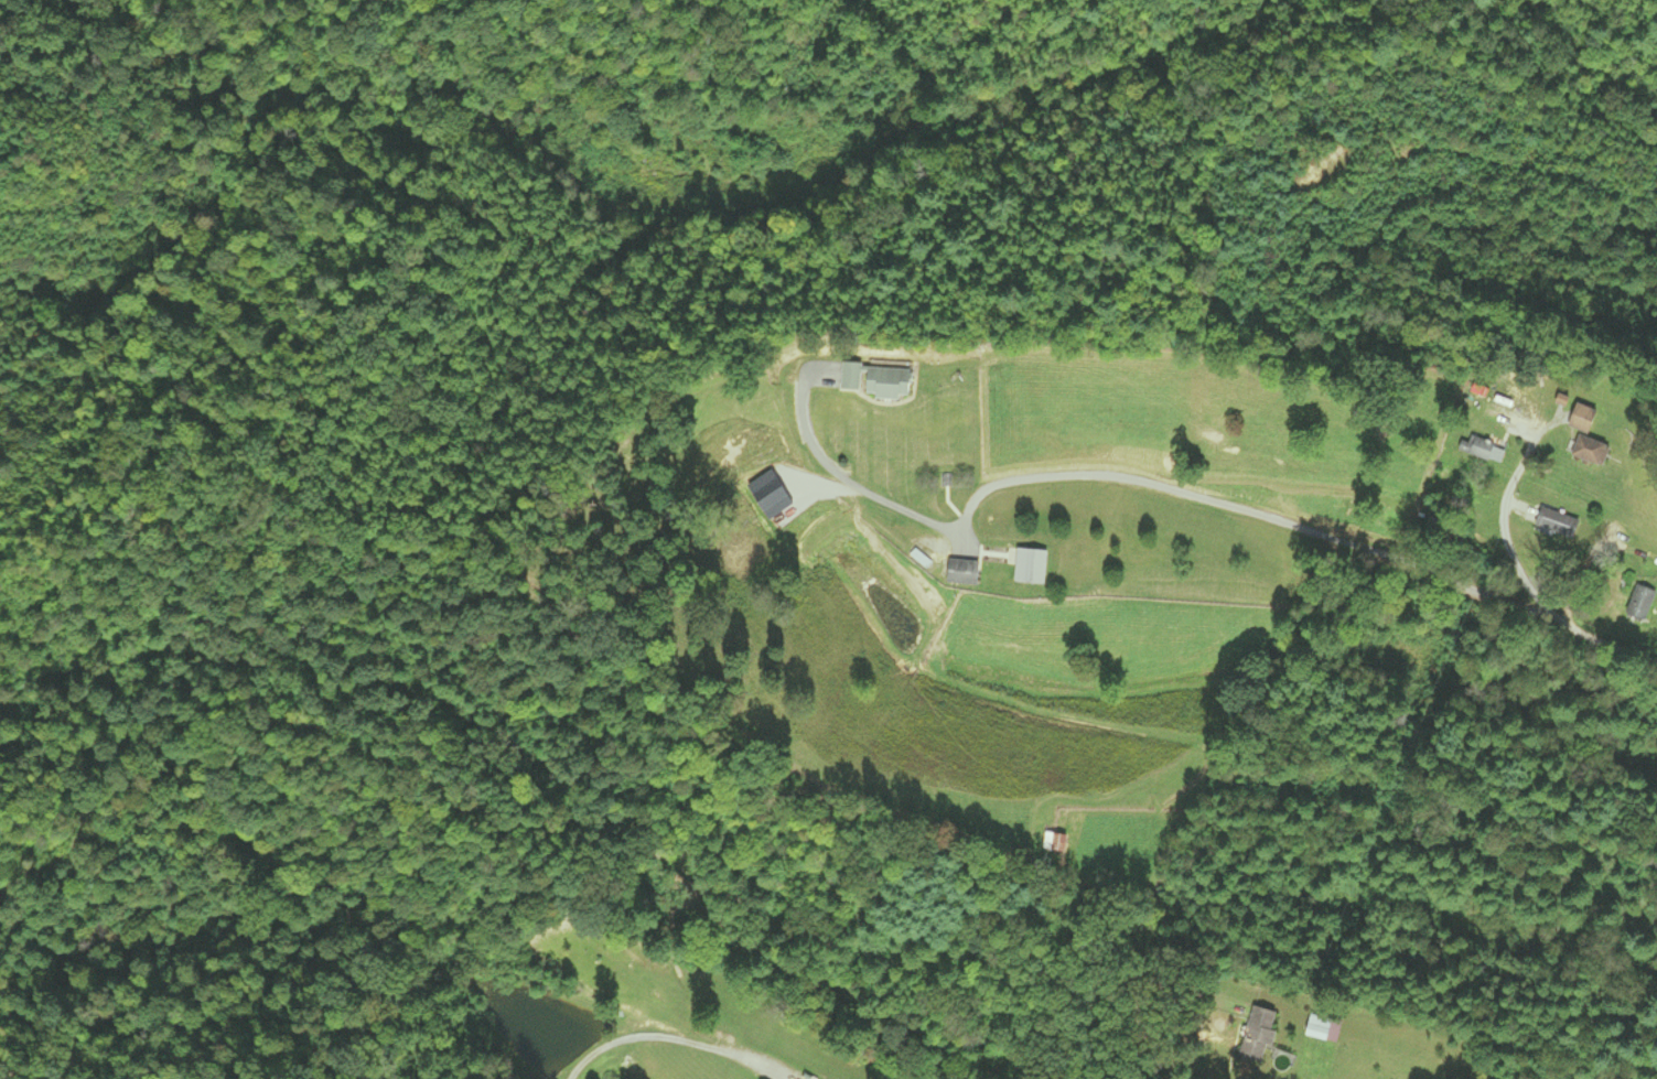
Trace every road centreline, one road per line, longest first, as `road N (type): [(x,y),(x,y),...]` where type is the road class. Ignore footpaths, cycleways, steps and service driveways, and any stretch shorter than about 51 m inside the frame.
road 1 (track): [(958,131),(1036,107),(1277,0)]
road 2 (track): [(1509,0),(1561,23),(1656,101)]
road 3 (residential): [(1656,660),(1561,627),(1542,612)]

